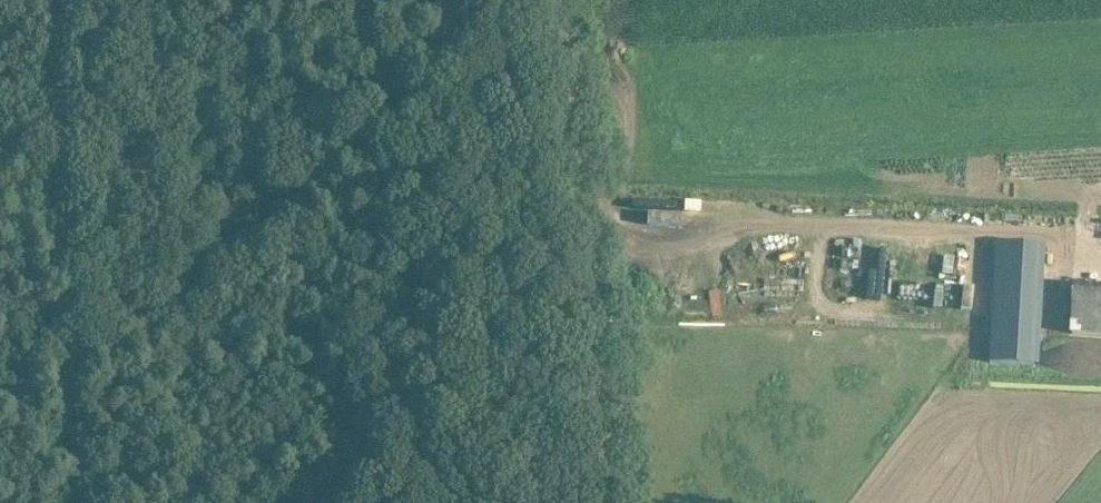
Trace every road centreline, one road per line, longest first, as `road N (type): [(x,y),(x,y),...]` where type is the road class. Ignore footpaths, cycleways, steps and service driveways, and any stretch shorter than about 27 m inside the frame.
road 1 (track): [(610,502),(554,0)]
road 2 (track): [(78,502),(50,0)]

